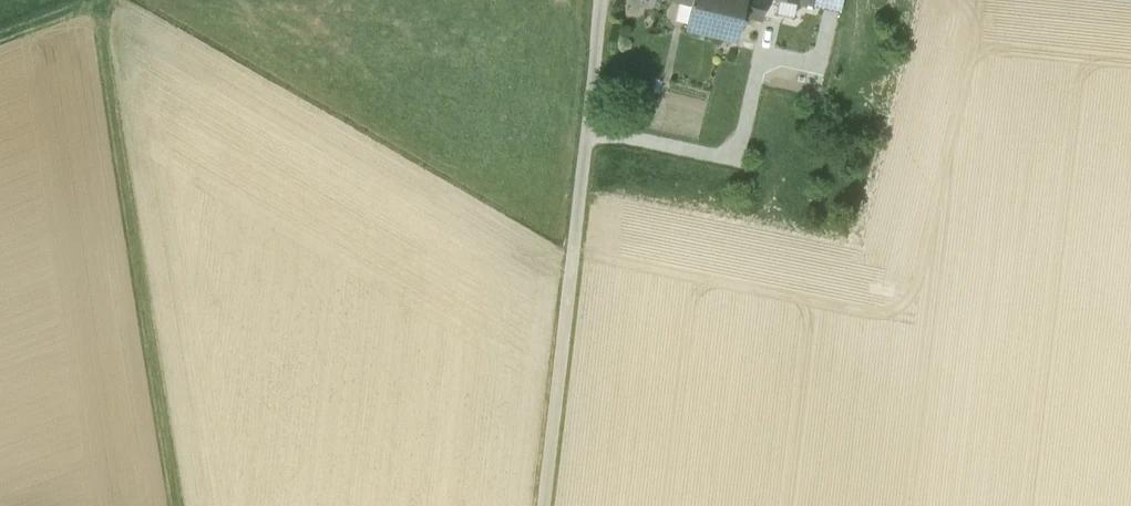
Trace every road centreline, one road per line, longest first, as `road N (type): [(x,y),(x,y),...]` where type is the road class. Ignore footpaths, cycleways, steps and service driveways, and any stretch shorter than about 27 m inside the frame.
road 1 (track): [(172,505),(92,3)]
road 2 (unclassified): [(545,505),(601,0)]

